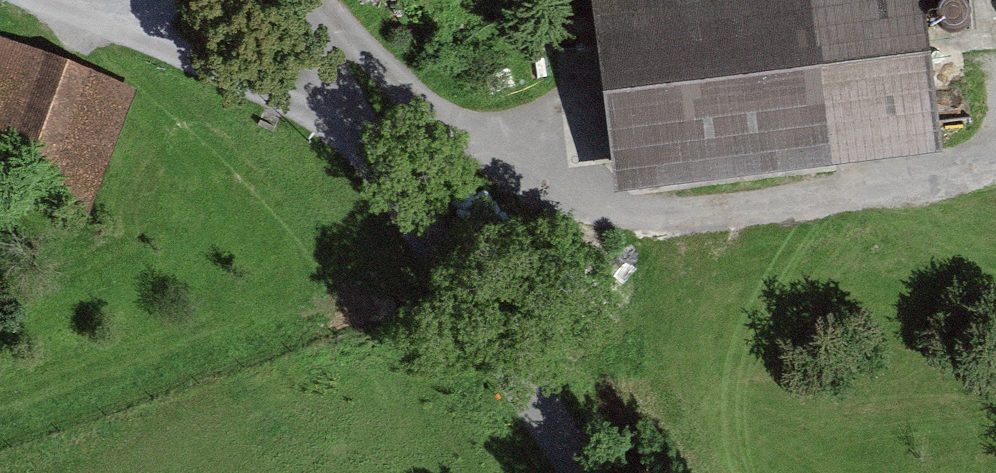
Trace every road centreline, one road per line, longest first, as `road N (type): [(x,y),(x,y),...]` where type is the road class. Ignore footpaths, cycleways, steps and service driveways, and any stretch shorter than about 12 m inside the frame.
road 1 (track): [(995,181),(713,216),(593,207),(457,133),(303,0)]
road 2 (unclassified): [(579,472),(352,139),(296,0)]
road 3 (track): [(41,0),(352,139)]

